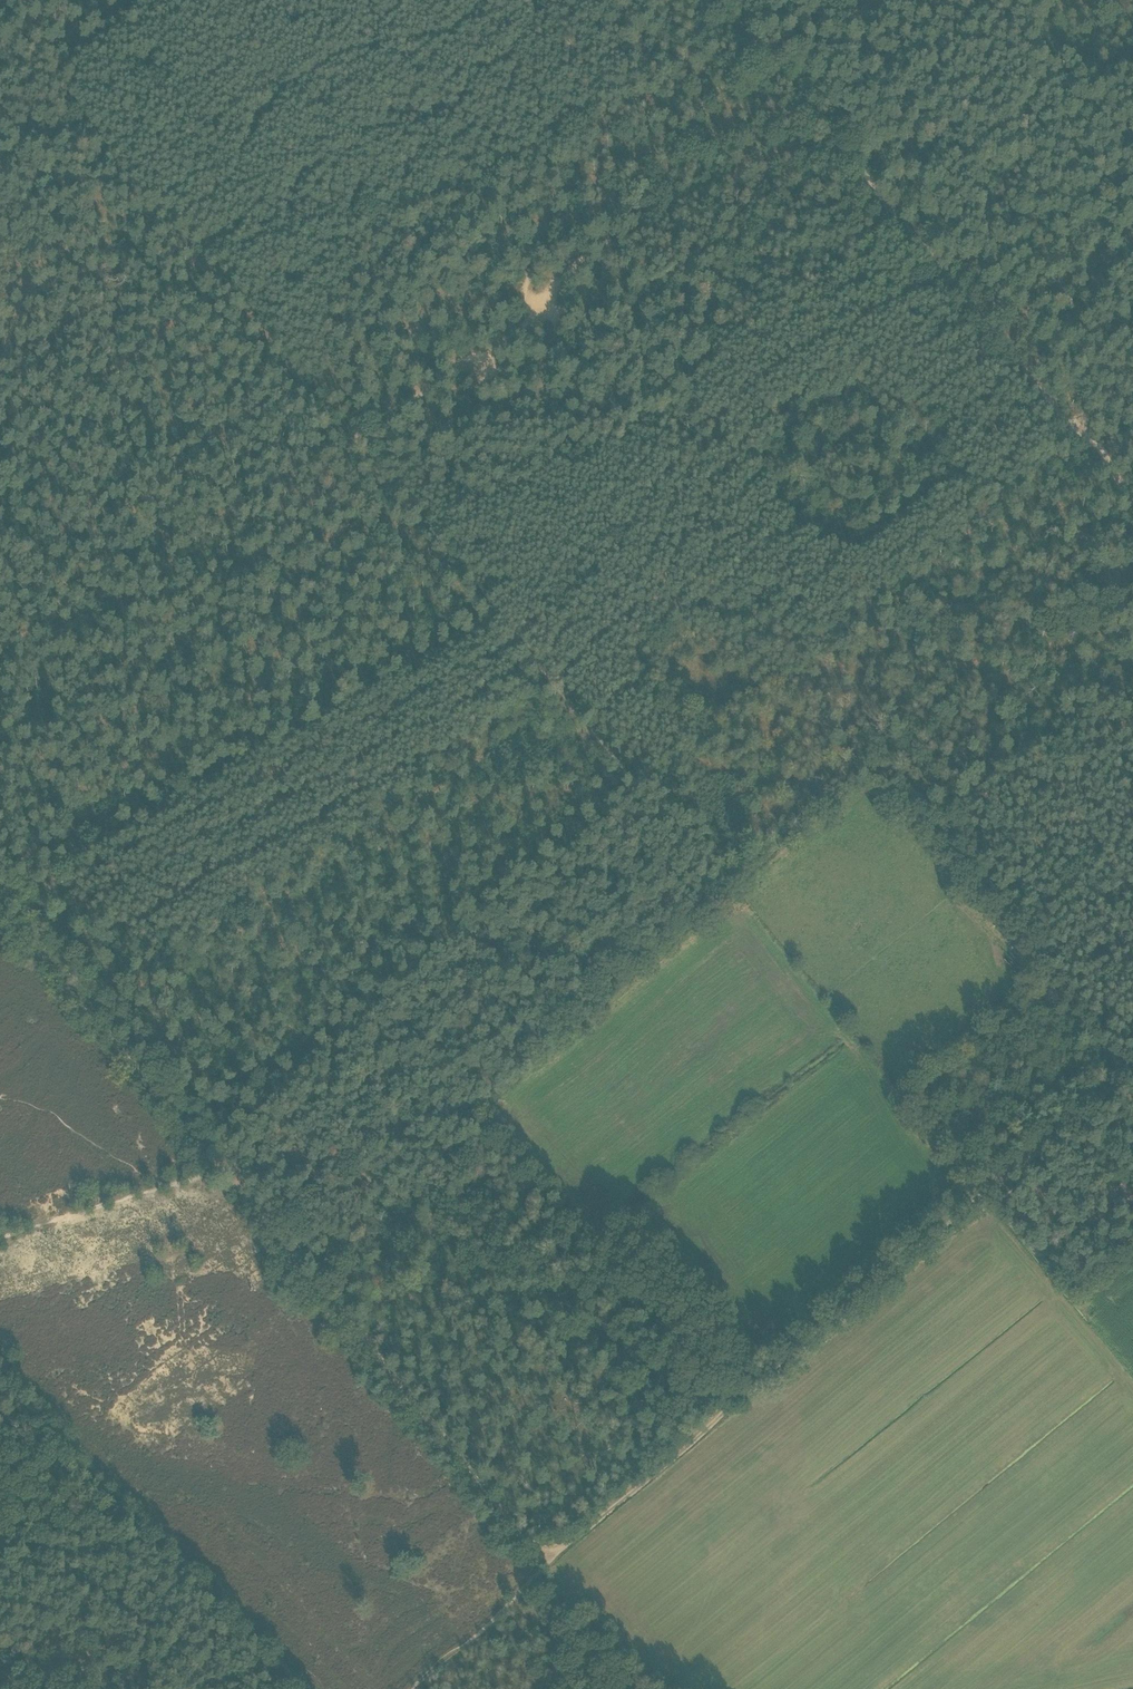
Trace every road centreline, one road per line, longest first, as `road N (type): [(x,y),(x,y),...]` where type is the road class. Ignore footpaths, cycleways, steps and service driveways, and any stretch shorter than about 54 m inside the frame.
road 1 (track): [(549,1557),(0,906)]
road 2 (track): [(1132,1070),(549,1557)]
road 3 (track): [(304,1688),(0,1365)]
road 4 (track): [(809,109),(1085,441)]
road 5 (track): [(549,1557),(494,1617),(407,1688)]
road 6 (track): [(1041,975),(1129,1074)]

